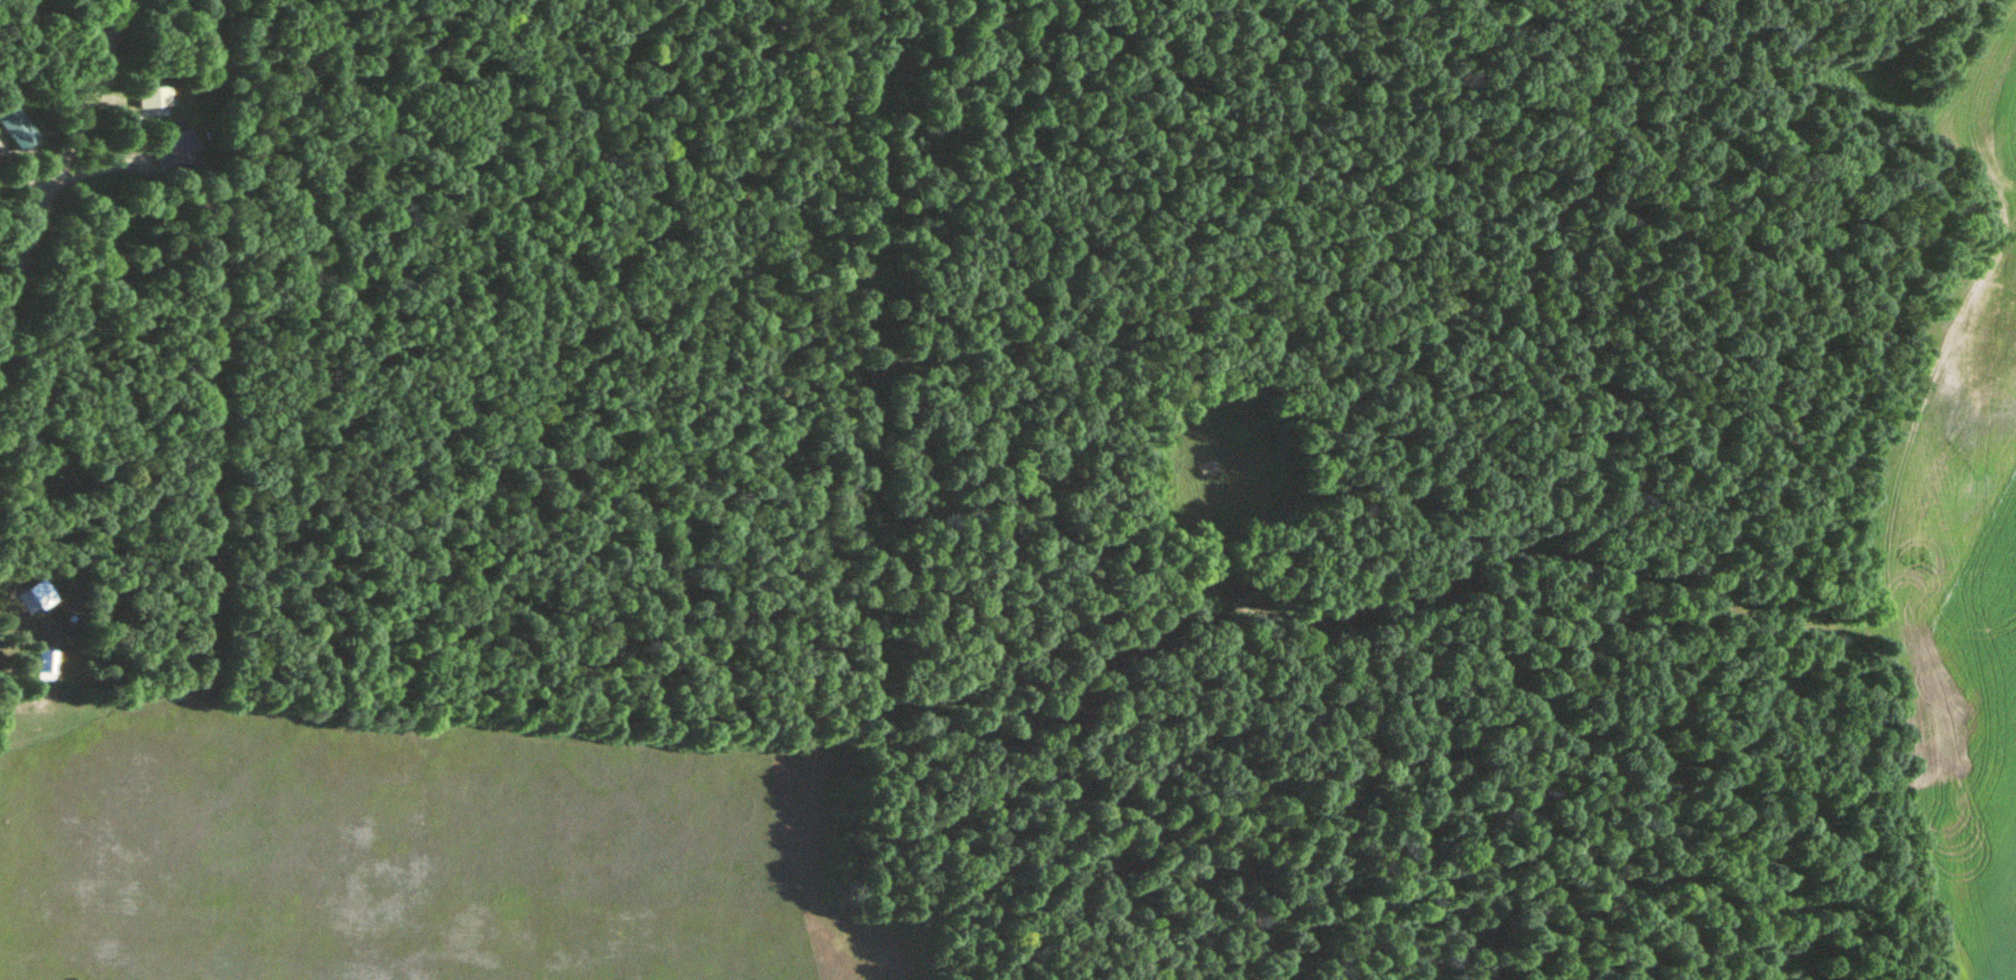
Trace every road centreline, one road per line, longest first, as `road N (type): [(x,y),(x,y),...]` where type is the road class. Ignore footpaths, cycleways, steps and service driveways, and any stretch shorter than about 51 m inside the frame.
road 1 (residential): [(0,308),(83,96),(111,0)]

